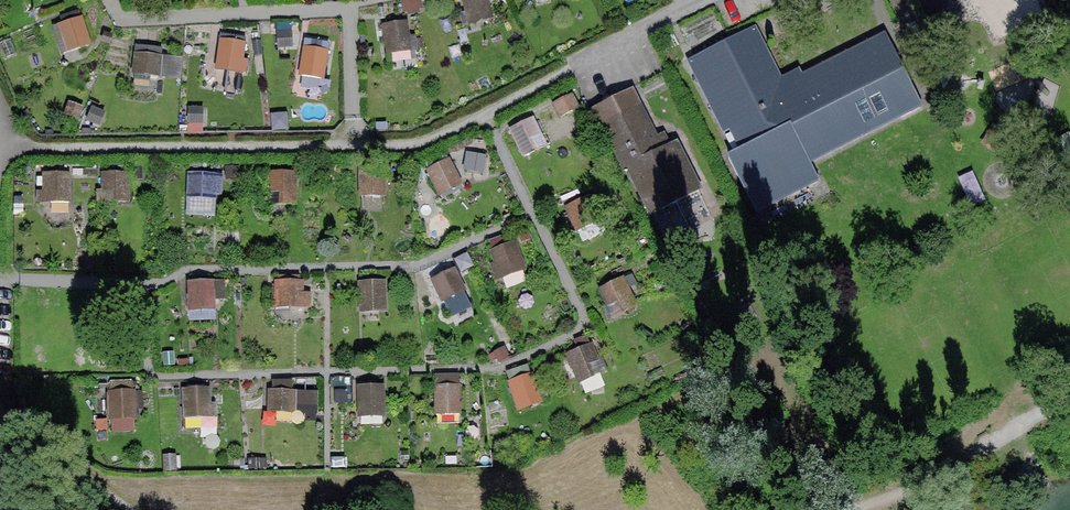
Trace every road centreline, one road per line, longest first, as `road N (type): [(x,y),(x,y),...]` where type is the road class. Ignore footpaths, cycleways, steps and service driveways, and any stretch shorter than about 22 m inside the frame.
road 1 (track): [(111,0),(120,19),(350,10),(358,146)]

